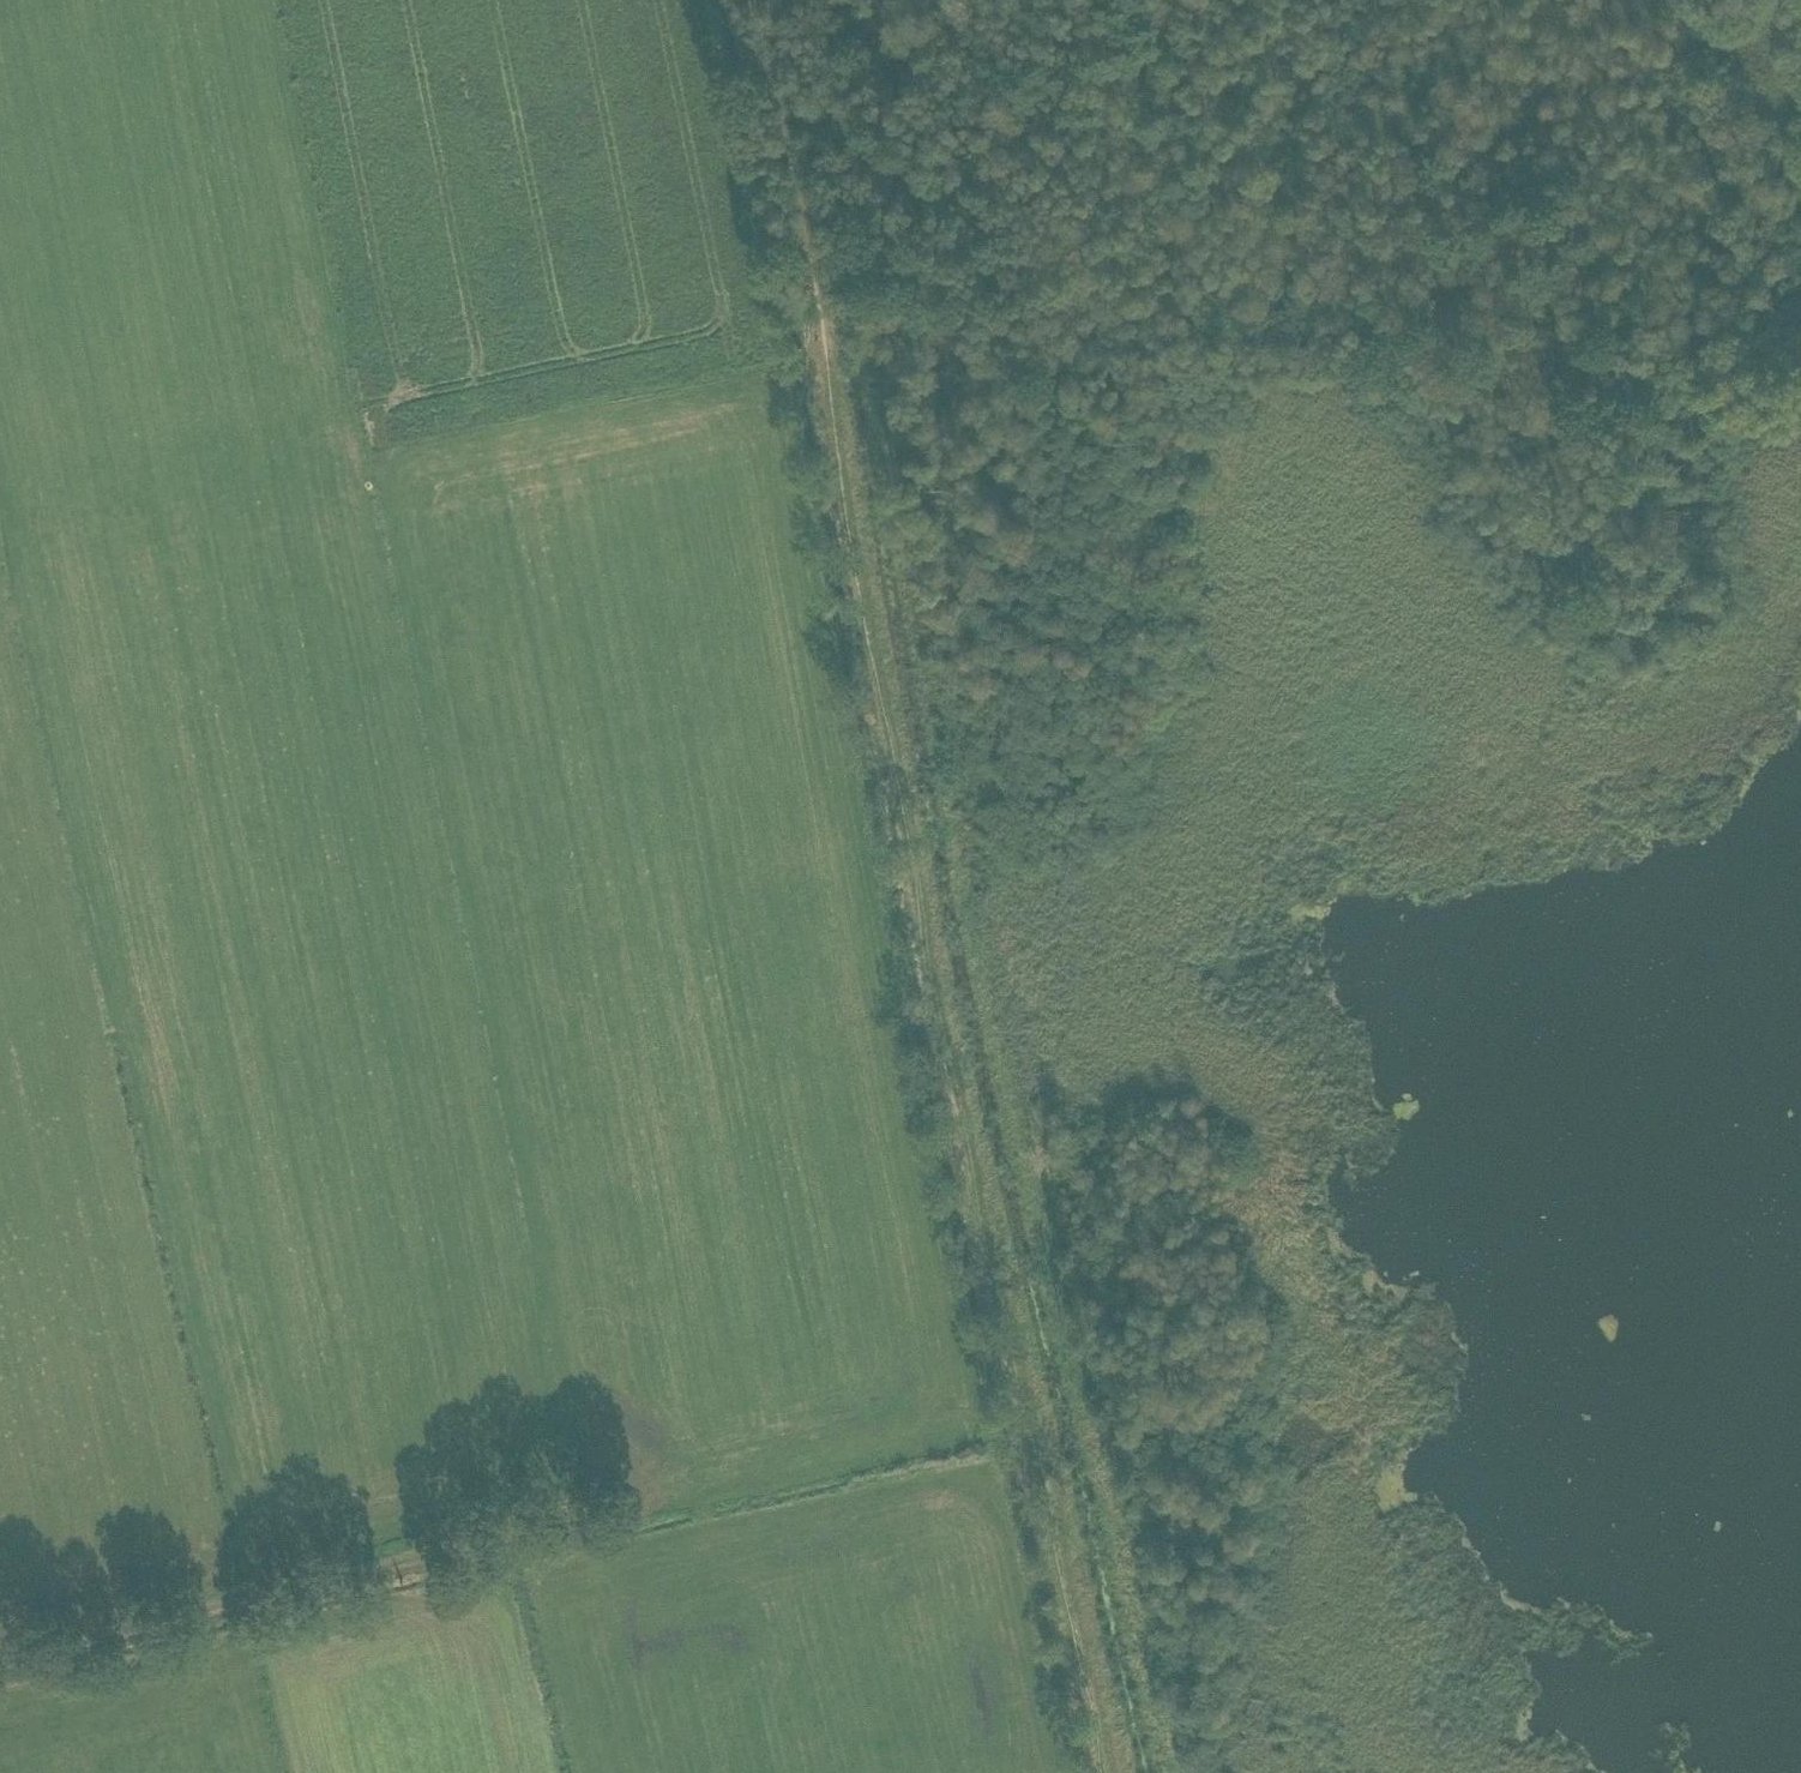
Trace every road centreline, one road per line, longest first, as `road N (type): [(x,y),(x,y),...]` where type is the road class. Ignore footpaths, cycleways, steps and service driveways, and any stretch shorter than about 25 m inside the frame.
road 1 (track): [(655,1503),(0,1660)]

